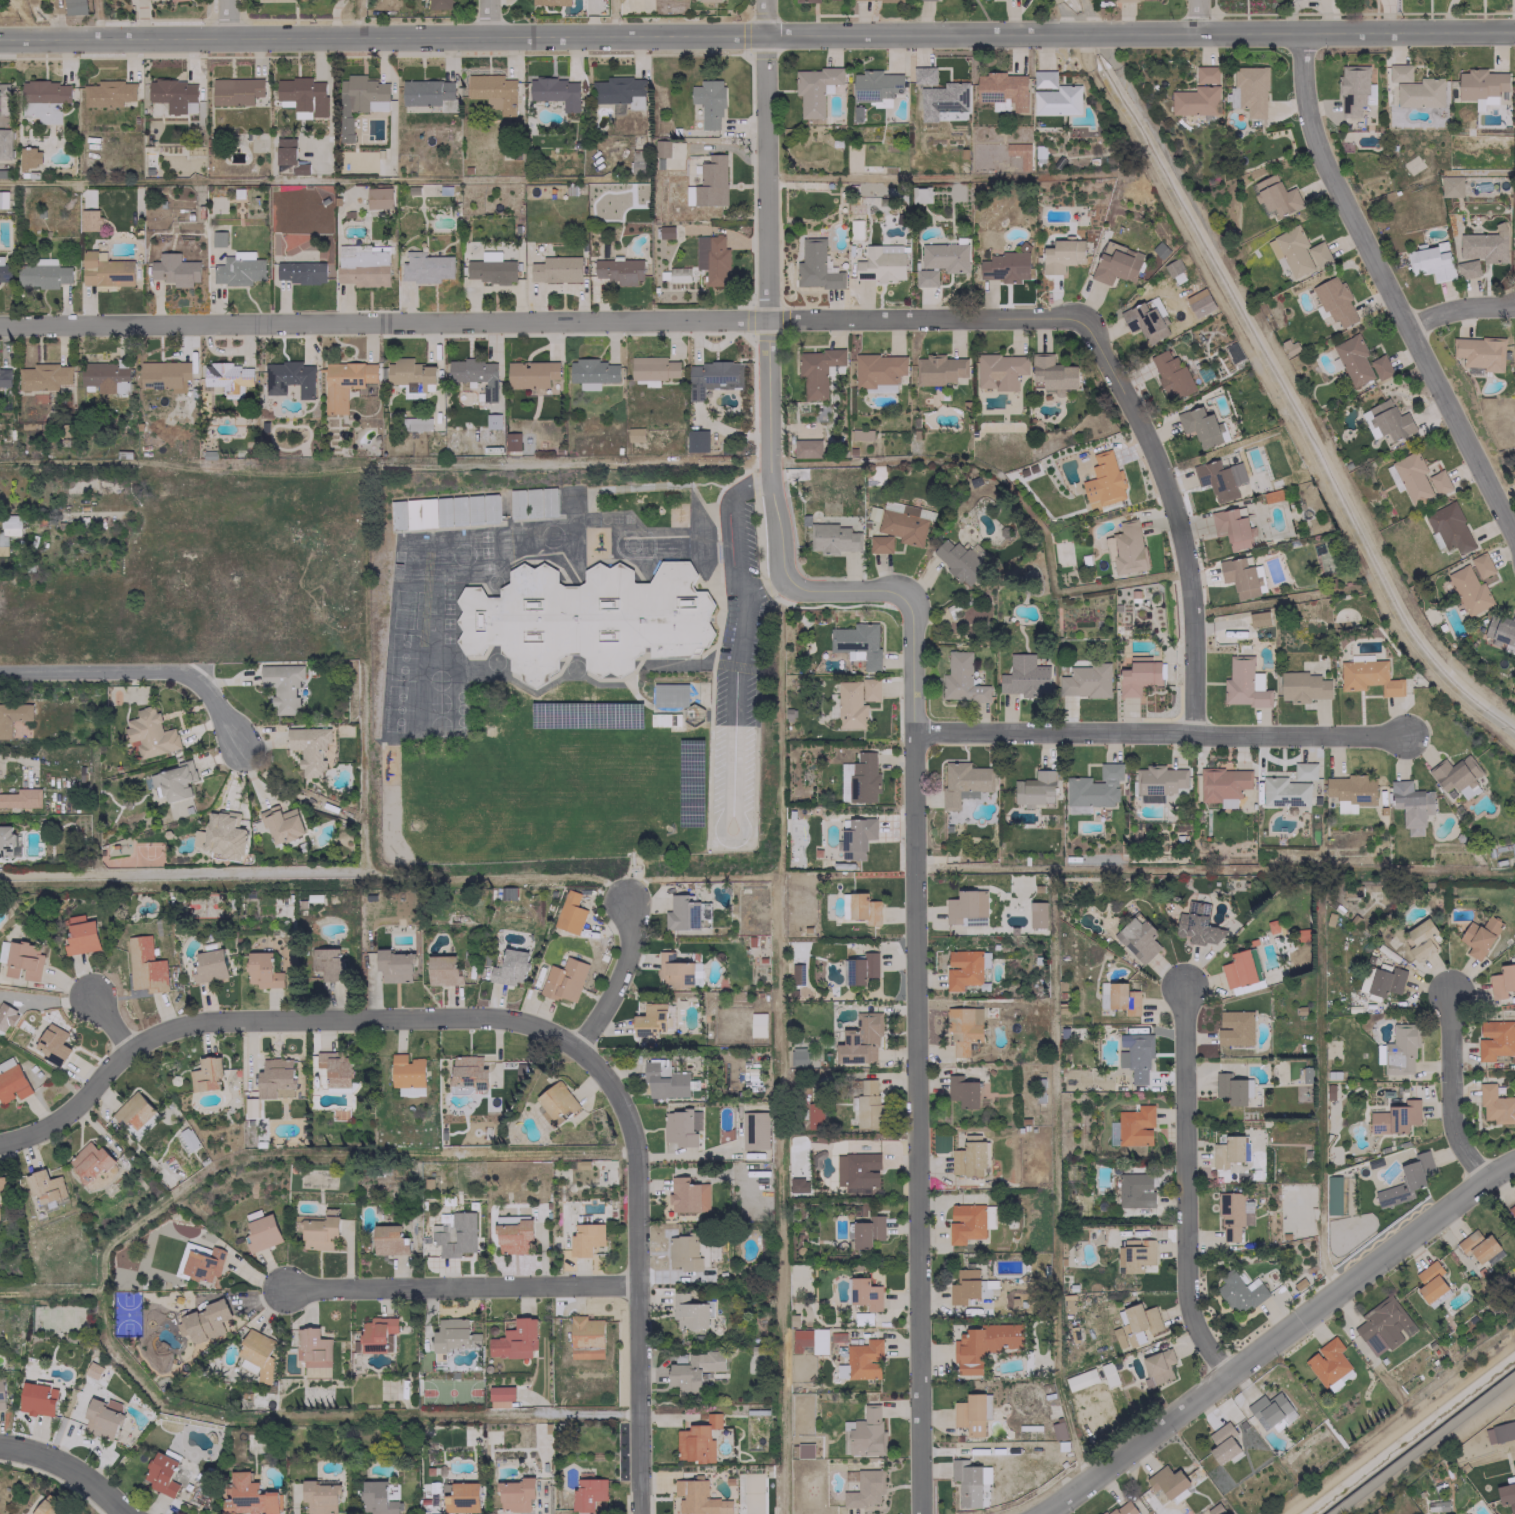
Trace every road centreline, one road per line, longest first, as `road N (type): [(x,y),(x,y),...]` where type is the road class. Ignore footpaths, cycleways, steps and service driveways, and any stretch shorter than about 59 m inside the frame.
road 1 (residential): [(763,0),(767,462),(782,568),(813,590),(907,592),(911,624),(919,1513)]
road 2 (tertiary): [(0,40),(1514,32)]
road 3 (residential): [(0,325),(1077,321)]
road 4 (residential): [(0,1142),(62,1116),(140,1042),(193,1022),(500,1016),(575,1049)]
road 5 (tertiary): [(1042,1513),(1514,1162)]
road 6 (residential): [(1300,33),(1318,142),(1514,514)]
road 7 (residential): [(912,732),(1403,735)]
road 8 (residential): [(575,1049),(614,1093),(635,1163),(639,1513)]
road 9 (residential): [(1077,321),(1149,445),(1177,527),(1189,596),(1192,733)]
road 10 (residential): [(1184,993),(1187,1276),(1195,1328),(1228,1376)]
road 11 (residential): [(283,1289),(637,1284)]
road 12 (residential): [(0,672),(181,674),(207,695),(238,746)]
road 13 (residential): [(1452,995),(1452,1117),(1485,1179)]
road 14 (residential): [(625,901),(629,933),(620,971),(575,1049)]
road 15 (tertiary): [(0,1444),(49,1458),(130,1513)]

